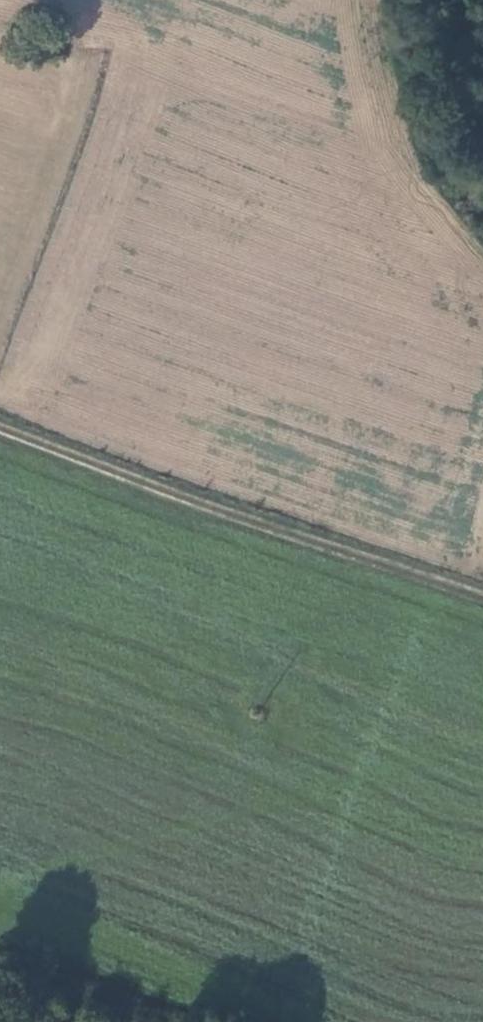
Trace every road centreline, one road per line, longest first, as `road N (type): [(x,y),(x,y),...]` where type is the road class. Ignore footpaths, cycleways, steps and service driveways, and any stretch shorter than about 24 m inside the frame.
road 1 (track): [(482,597),(175,501),(0,430)]

